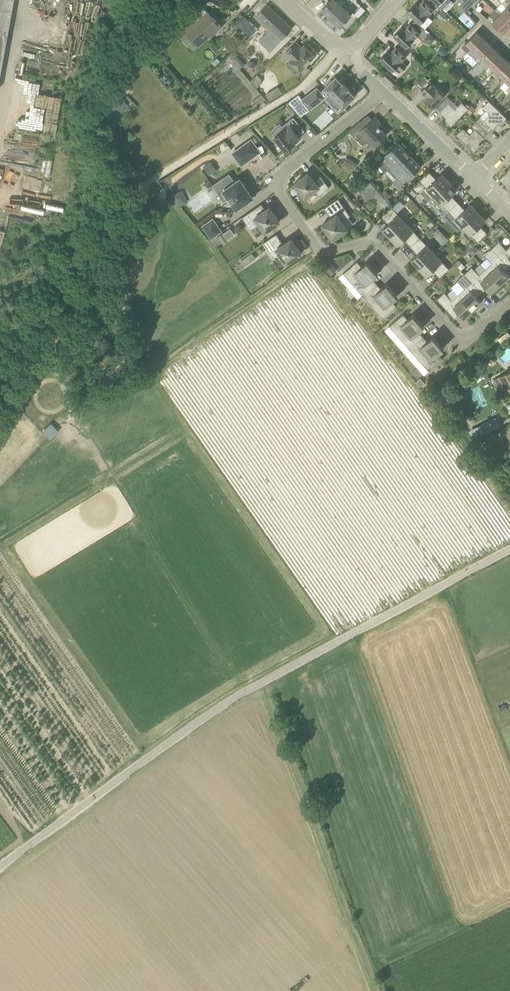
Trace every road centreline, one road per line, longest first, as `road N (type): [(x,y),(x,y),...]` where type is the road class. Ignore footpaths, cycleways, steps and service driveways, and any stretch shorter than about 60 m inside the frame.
road 1 (unclassified): [(0,867),(230,700),(509,550)]
road 2 (track): [(0,418),(92,282),(137,194),(304,86),(338,46)]
road 3 (residential): [(384,93),(271,182),(323,257),(371,241),(461,344),(509,304)]
road 4 (residential): [(476,178),(384,93)]

